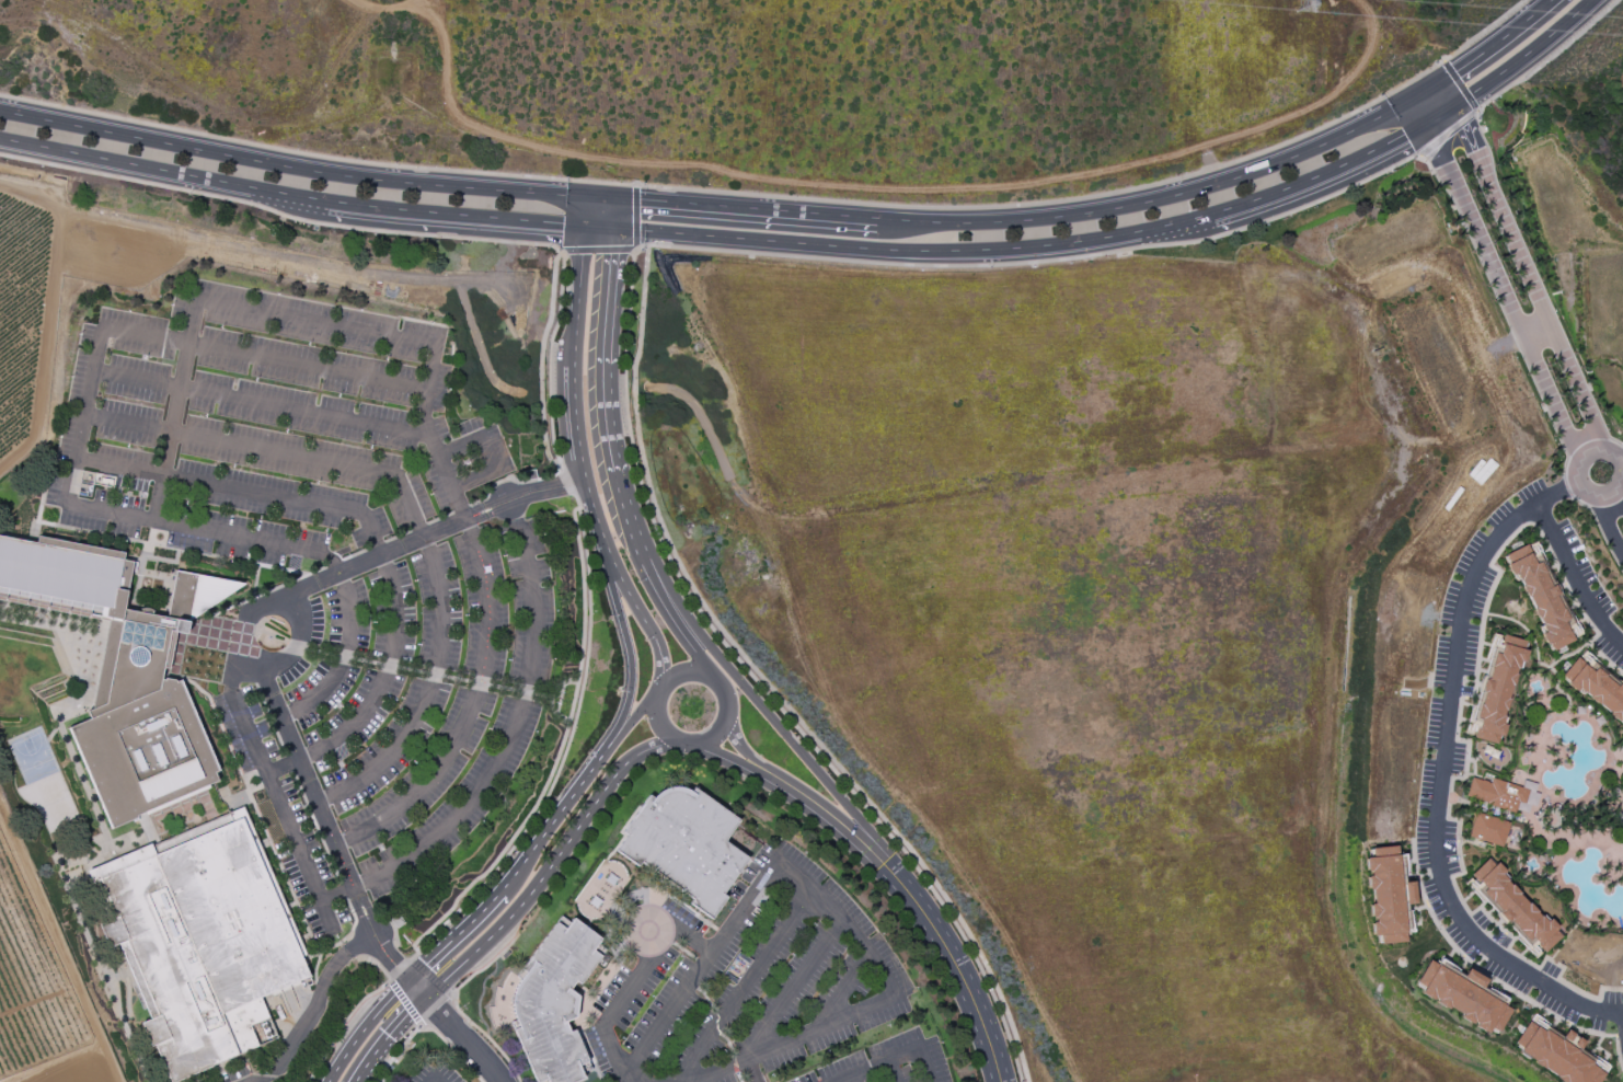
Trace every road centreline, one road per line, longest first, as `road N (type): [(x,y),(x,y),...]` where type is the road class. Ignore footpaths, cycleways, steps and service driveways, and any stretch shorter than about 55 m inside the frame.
road 1 (track): [(1352,0),(1377,24),(1370,51),(1317,105),(1156,162),(955,191),(817,185),(527,143),(461,118),(449,105),(442,39),(431,16),(405,4)]
road 2 (secondary): [(615,232),(981,252),(1082,242),(1212,215)]
road 3 (secondary): [(588,196),(298,168),(0,110)]
road 4 (secondary): [(1407,100),(1269,165),(1177,195),(1044,219),(876,218)]
road 5 (tertiary): [(712,680),(653,576),(619,475),(607,373),(615,232)]
road 6 (residential): [(358,1081),(411,1012),(526,906),(613,775),(669,736)]
road 7 (residential): [(601,756),(506,890),(361,1032),(332,1081)]
road 8 (residential): [(764,772),(829,815),(905,887),(976,1004),(1000,1081)]
road 9 (residential): [(1607,451),(1459,107)]
road 10 (tertiary): [(669,605),(883,844),(905,887)]
road 11 (residential): [(1424,127),(1579,460)]
road 12 (secondary): [(0,142),(331,204)]
road 13 (secondary): [(876,218),(619,198)]
road 14 (secondary): [(331,204),(585,230)]
road 15 (secondary): [(1212,215),(1424,127)]
road 16 (tertiary): [(669,736),(691,745),(720,732),(727,712),(720,686),(702,675),(671,680),(657,703),(669,736)]
road 17 (tertiary): [(606,552),(632,686),(601,756)]
road 18 (secondary): [(1459,107),(1596,0)]
road 19 (tertiary): [(606,552),(657,642),(664,688)]
road 20 (residential): [(1599,450),(1579,460),(1575,477),(1582,493),(1601,499),(1615,493),(1622,473),(1613,454),(1599,450)]
road 21 (tertiary): [(585,230),(574,365)]
road 22 (secondary): [(1551,0),(1441,79)]
road 23 (residential): [(410,982),(499,1081)]

